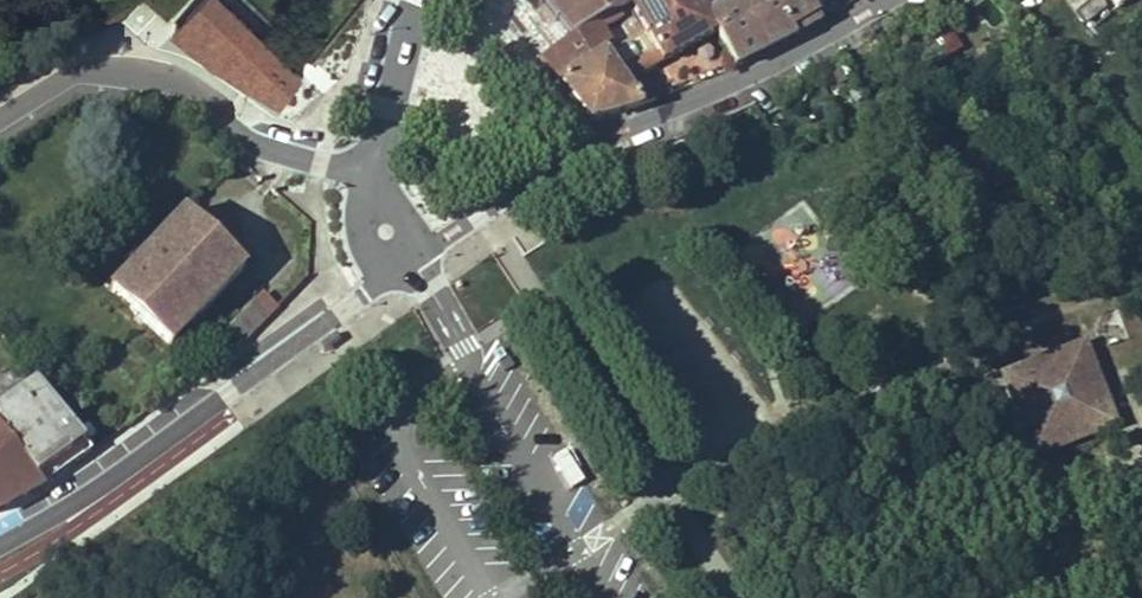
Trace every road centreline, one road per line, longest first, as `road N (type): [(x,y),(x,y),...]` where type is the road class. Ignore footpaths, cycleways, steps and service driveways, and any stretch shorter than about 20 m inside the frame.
road 1 (residential): [(413,247),(891,0)]
road 2 (residential): [(0,551),(110,484),(351,308),(378,263)]
road 3 (residential): [(379,177),(246,144),(182,84),(95,77),(0,125)]
road 4 (residential): [(420,0),(411,16),(379,177)]

